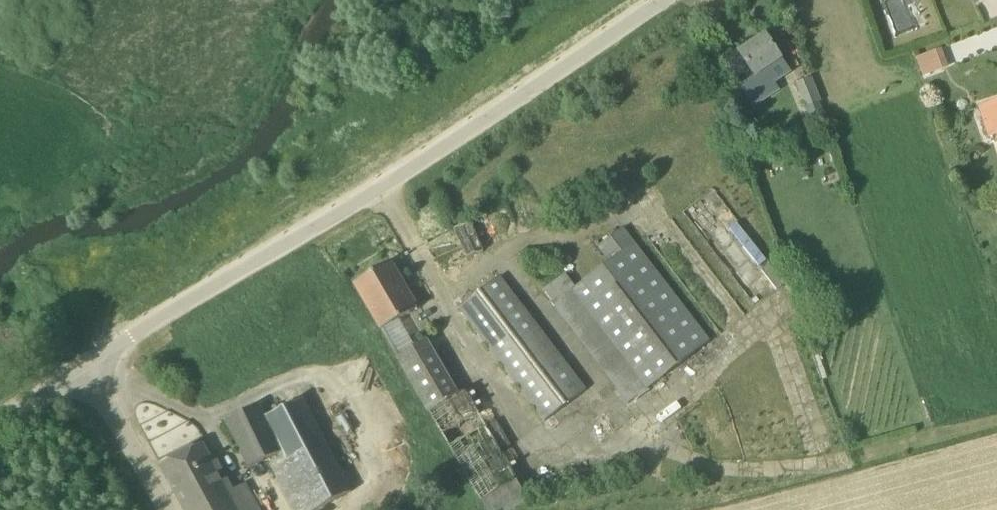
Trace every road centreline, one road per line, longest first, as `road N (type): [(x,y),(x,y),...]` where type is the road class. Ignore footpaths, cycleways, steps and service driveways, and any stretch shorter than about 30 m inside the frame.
road 1 (unclassified): [(87,367),(364,200),(658,0)]
road 2 (unclassified): [(169,509),(87,367)]
road 3 (track): [(847,472),(996,433)]

